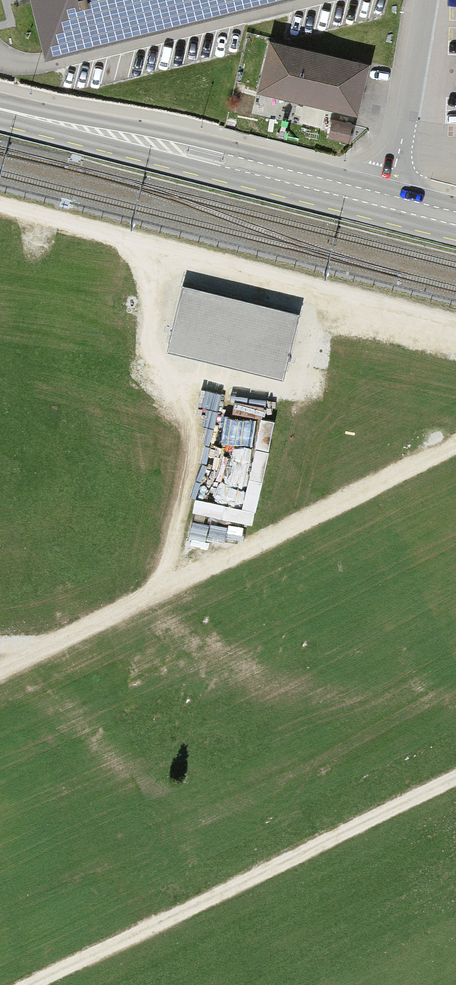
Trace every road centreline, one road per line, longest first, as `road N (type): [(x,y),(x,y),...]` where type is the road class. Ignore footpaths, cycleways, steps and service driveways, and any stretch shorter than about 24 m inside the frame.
road 1 (track): [(0,668),(455,442)]
road 2 (track): [(33,984),(455,779)]
road 3 (primary): [(385,201),(0,109)]
road 4 (residential): [(425,0),(385,201)]

